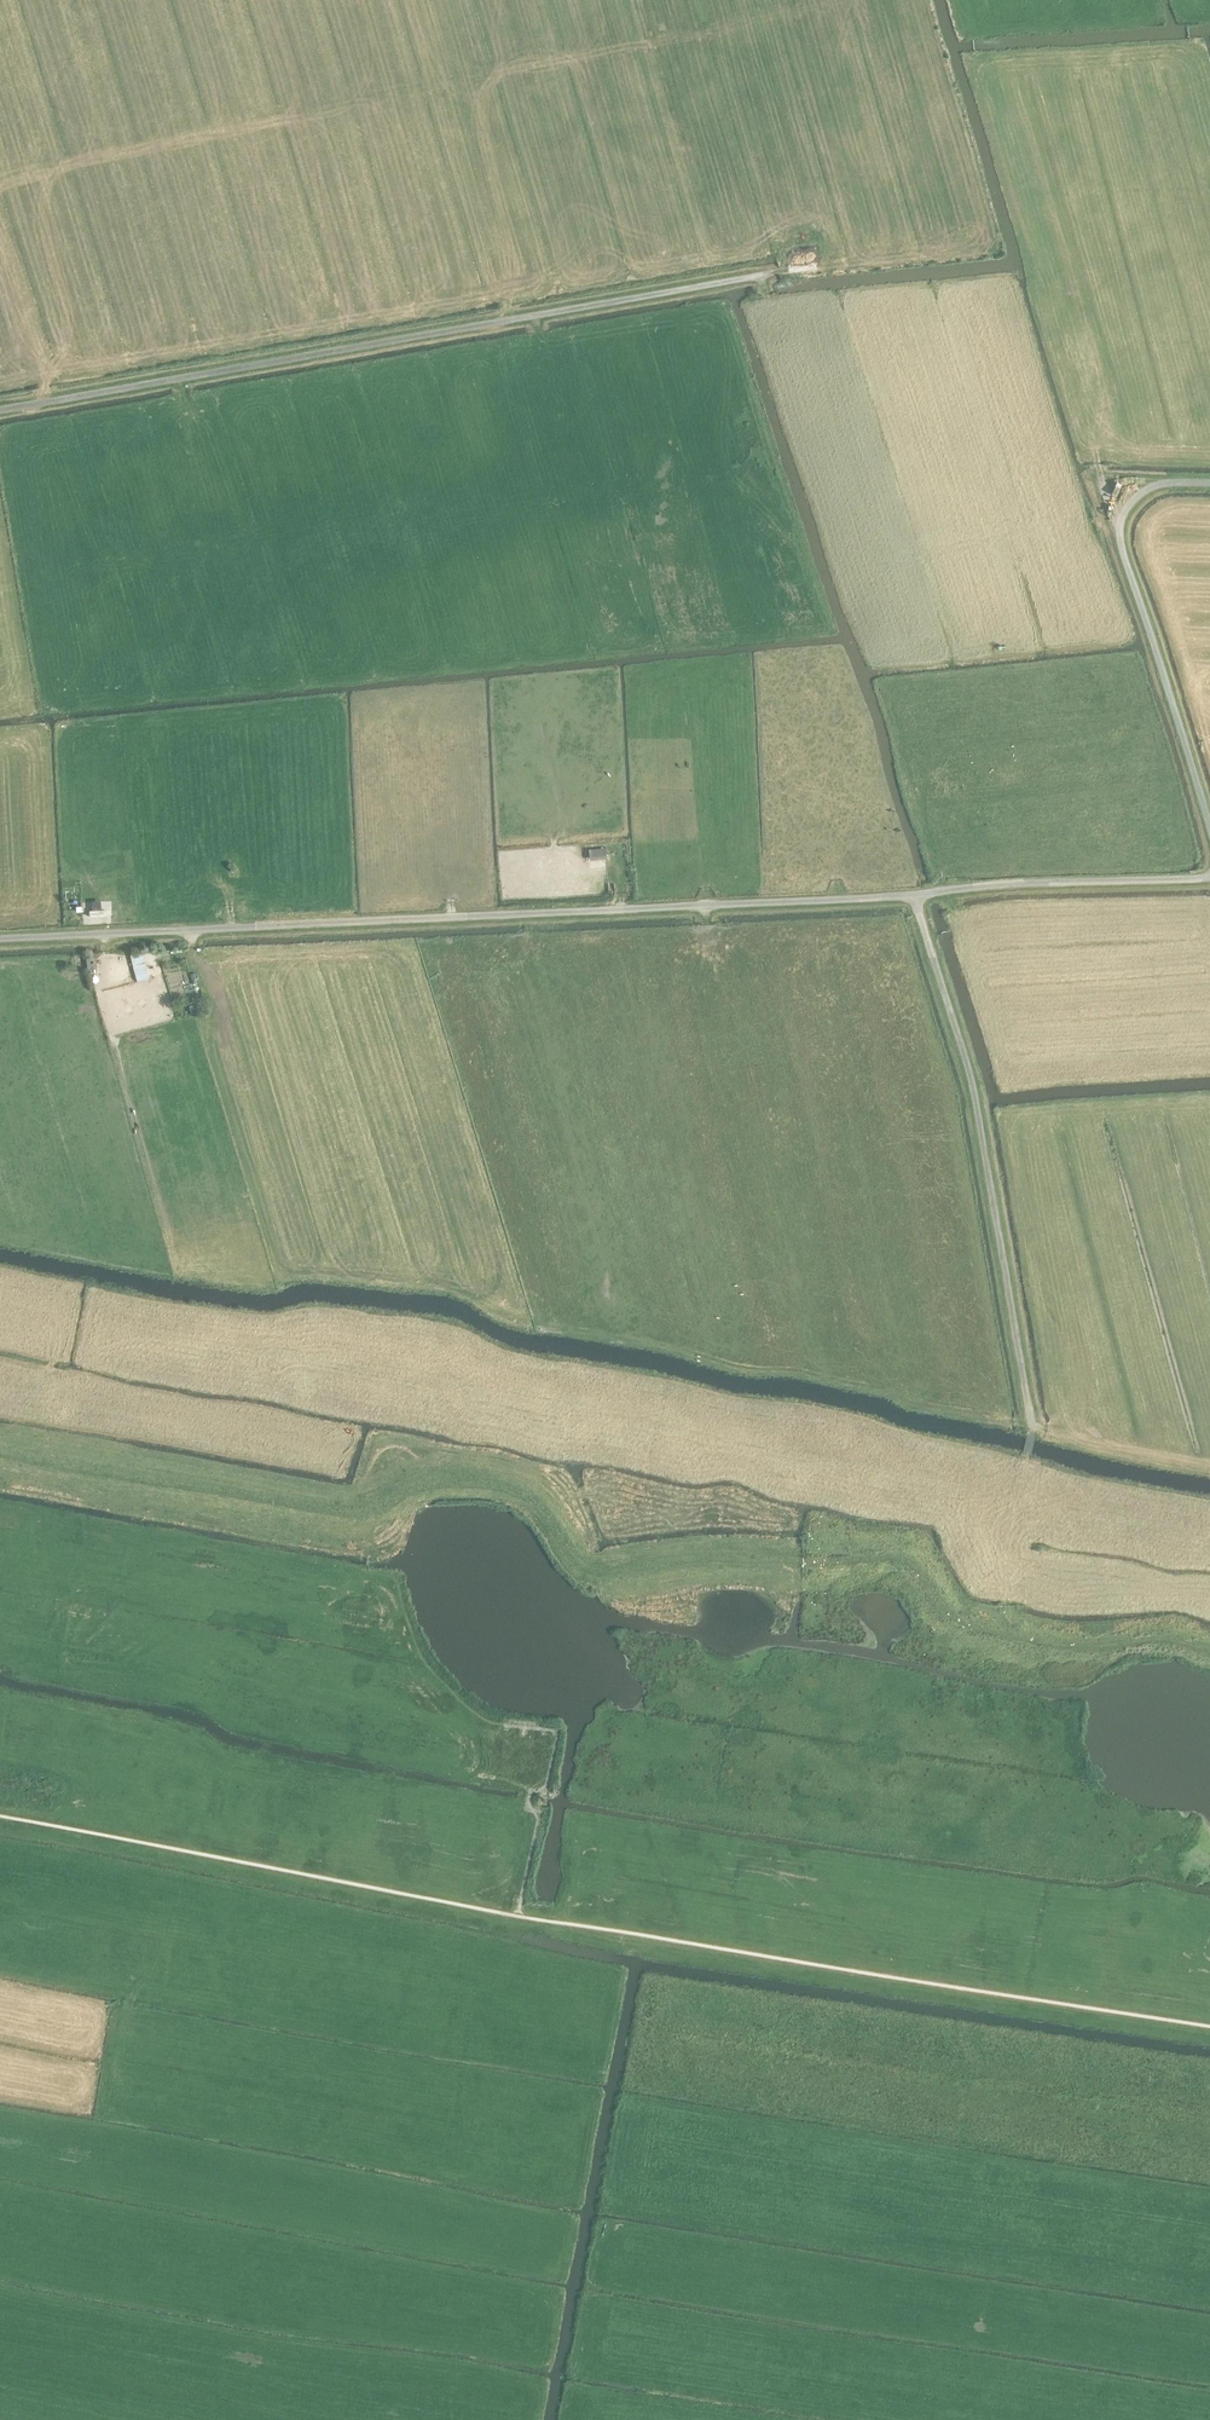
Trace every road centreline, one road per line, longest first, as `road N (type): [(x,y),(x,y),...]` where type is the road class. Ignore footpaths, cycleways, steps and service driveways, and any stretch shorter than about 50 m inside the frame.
road 1 (unclassified): [(0,937),(914,895)]
road 2 (unclassified): [(0,411),(776,271)]
road 3 (unclassified): [(1032,1427),(962,1059),(914,895)]
road 4 (unclassified): [(1209,871),(1108,534),(1115,502),(1138,483),(1209,478)]
road 5 (unclassified): [(914,895),(1209,875)]
road 6 (track): [(1015,1634),(1002,1566),(1032,1427)]
road 7 (track): [(1209,1653),(1167,1638),(1091,1647),(1015,1634)]

